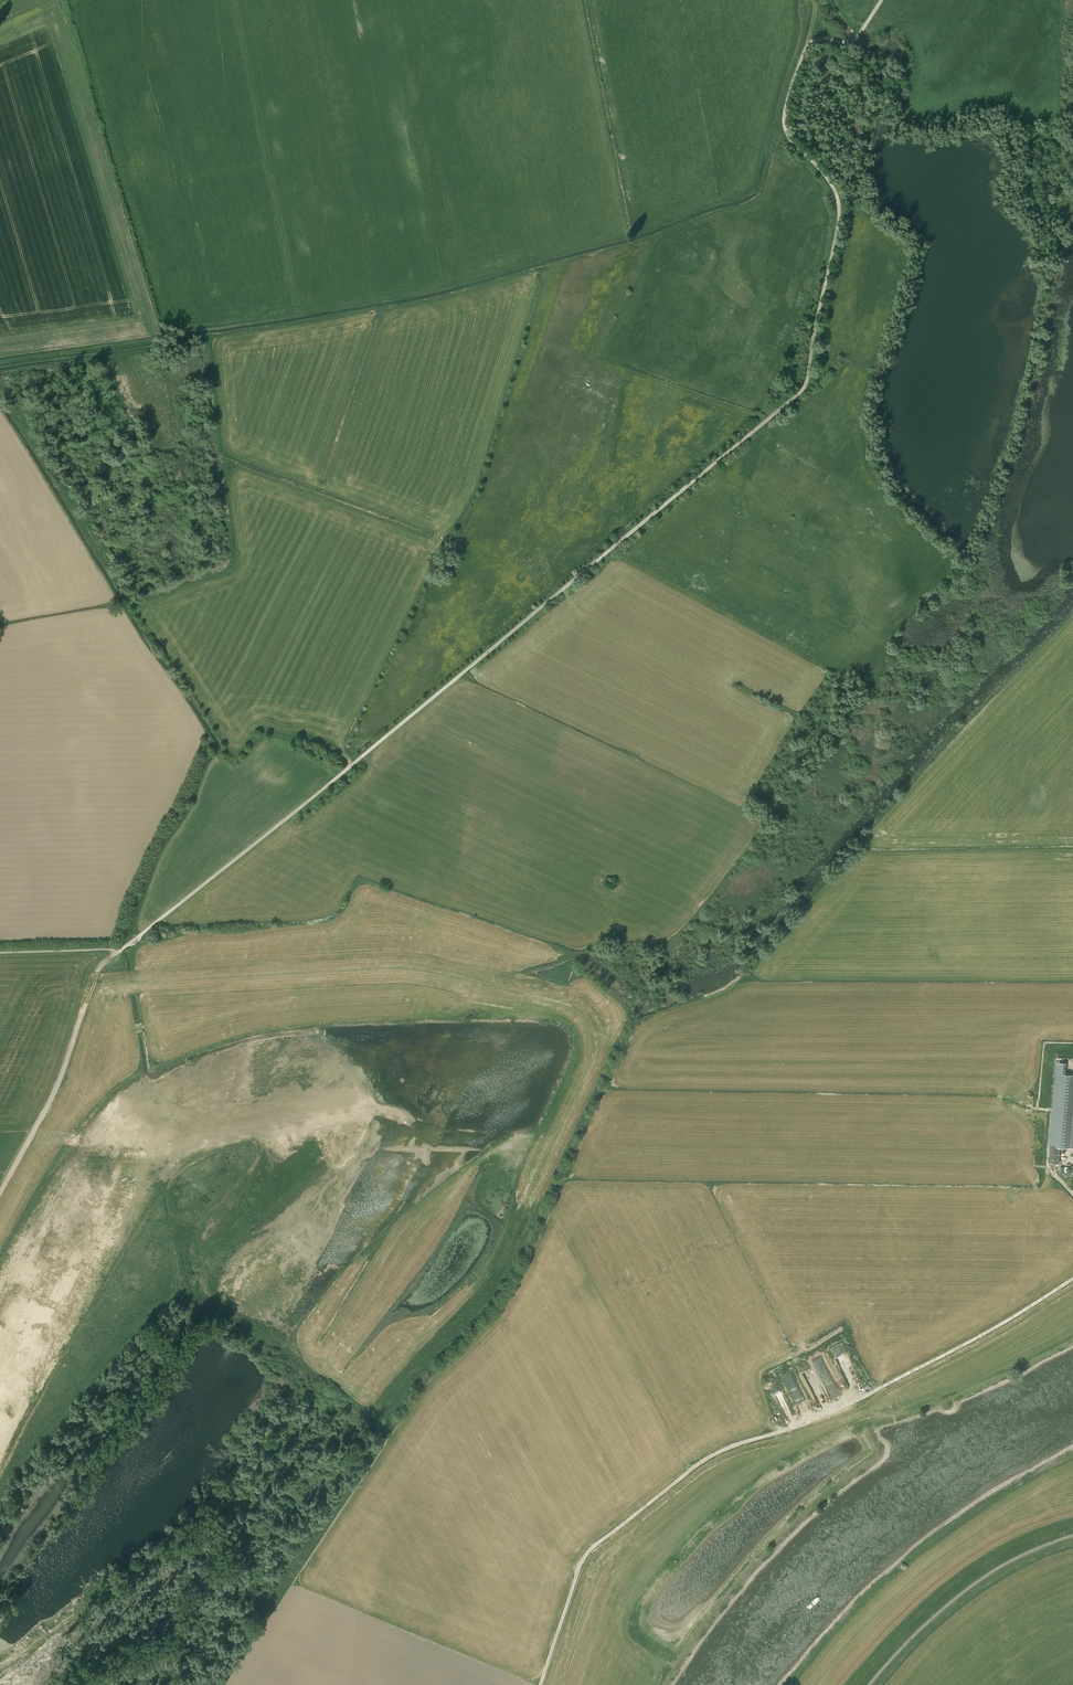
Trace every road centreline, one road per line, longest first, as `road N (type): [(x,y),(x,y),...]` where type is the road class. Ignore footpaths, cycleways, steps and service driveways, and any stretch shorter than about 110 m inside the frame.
road 1 (track): [(540,1684),(585,1556),(698,1464),(869,1393),(1072,1278)]
road 2 (track): [(121,949),(94,975),(58,1084),(0,1192)]

